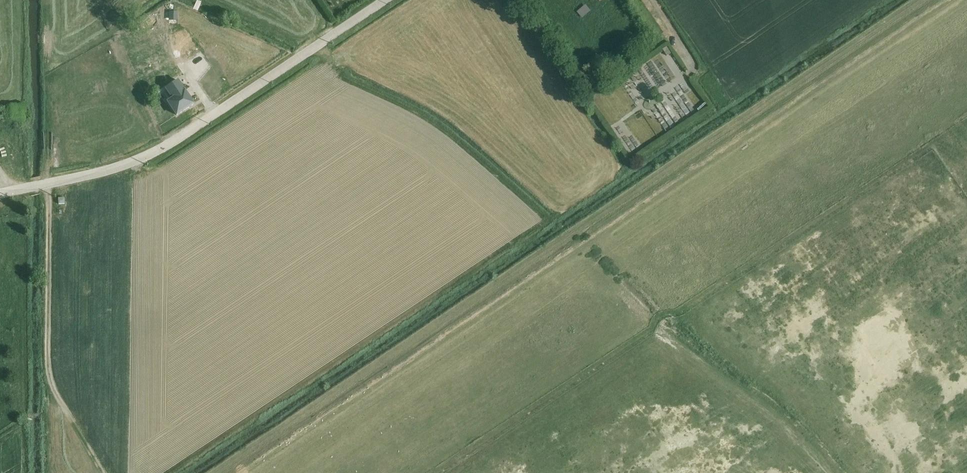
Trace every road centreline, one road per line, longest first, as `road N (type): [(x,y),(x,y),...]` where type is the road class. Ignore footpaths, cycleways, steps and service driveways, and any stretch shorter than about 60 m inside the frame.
road 1 (unclassified): [(2,194),(160,149),(386,0)]
road 2 (track): [(47,184),(50,371),(57,396),(109,472)]

